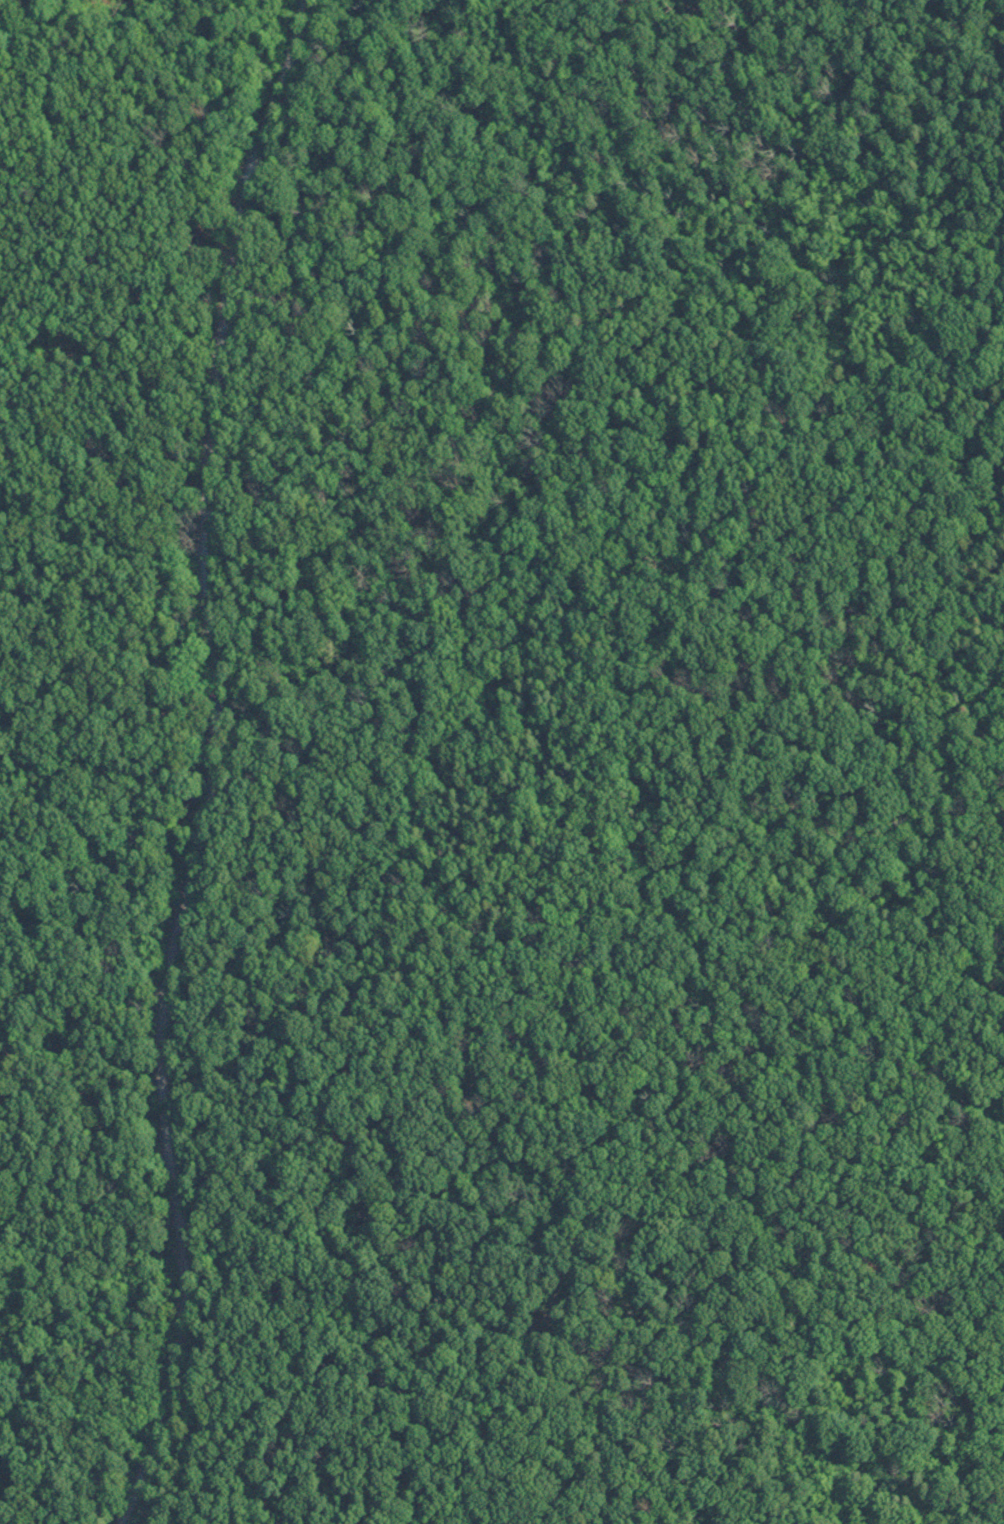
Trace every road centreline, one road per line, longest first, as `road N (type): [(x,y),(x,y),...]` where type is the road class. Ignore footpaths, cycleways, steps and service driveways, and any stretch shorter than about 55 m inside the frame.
road 1 (residential): [(119,1523),(151,1445),(175,1336),(181,1255),(161,1030),(207,778),(201,522),(221,326),(257,139),(298,0)]

